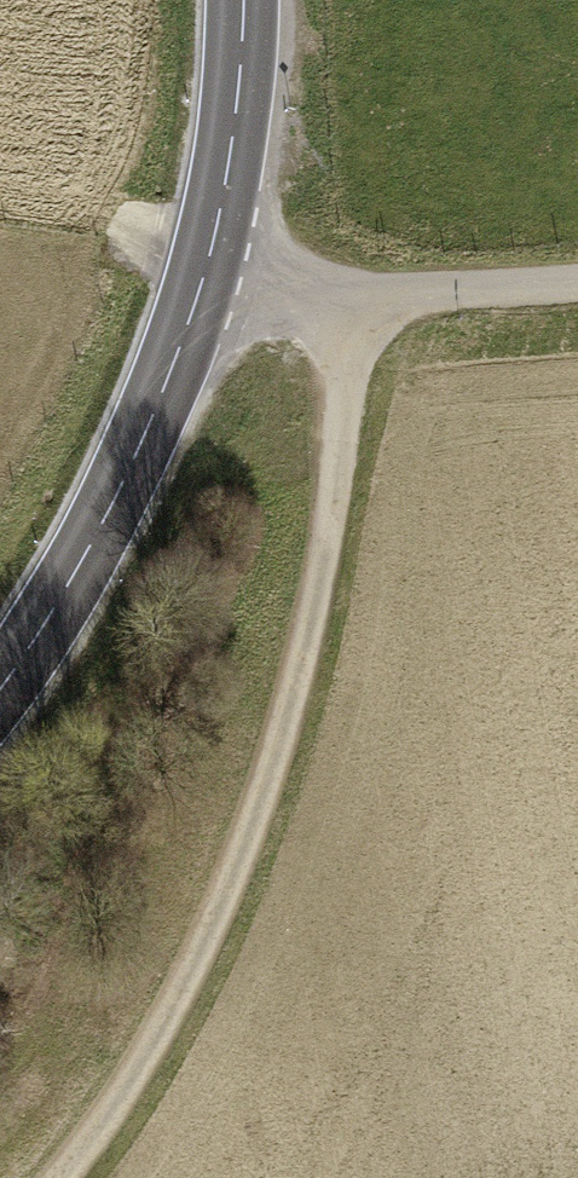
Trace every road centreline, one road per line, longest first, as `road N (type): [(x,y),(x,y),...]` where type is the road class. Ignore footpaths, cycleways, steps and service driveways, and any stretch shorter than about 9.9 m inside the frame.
road 1 (track): [(351,297),(329,521),(279,743),(194,961),(107,1116),(57,1177)]
road 2 (secondary): [(0,680),(111,504),(203,272)]
road 3 (unclassified): [(203,272),(351,297),(577,281)]
road 4 (secondary): [(203,272),(232,128),(242,0)]

